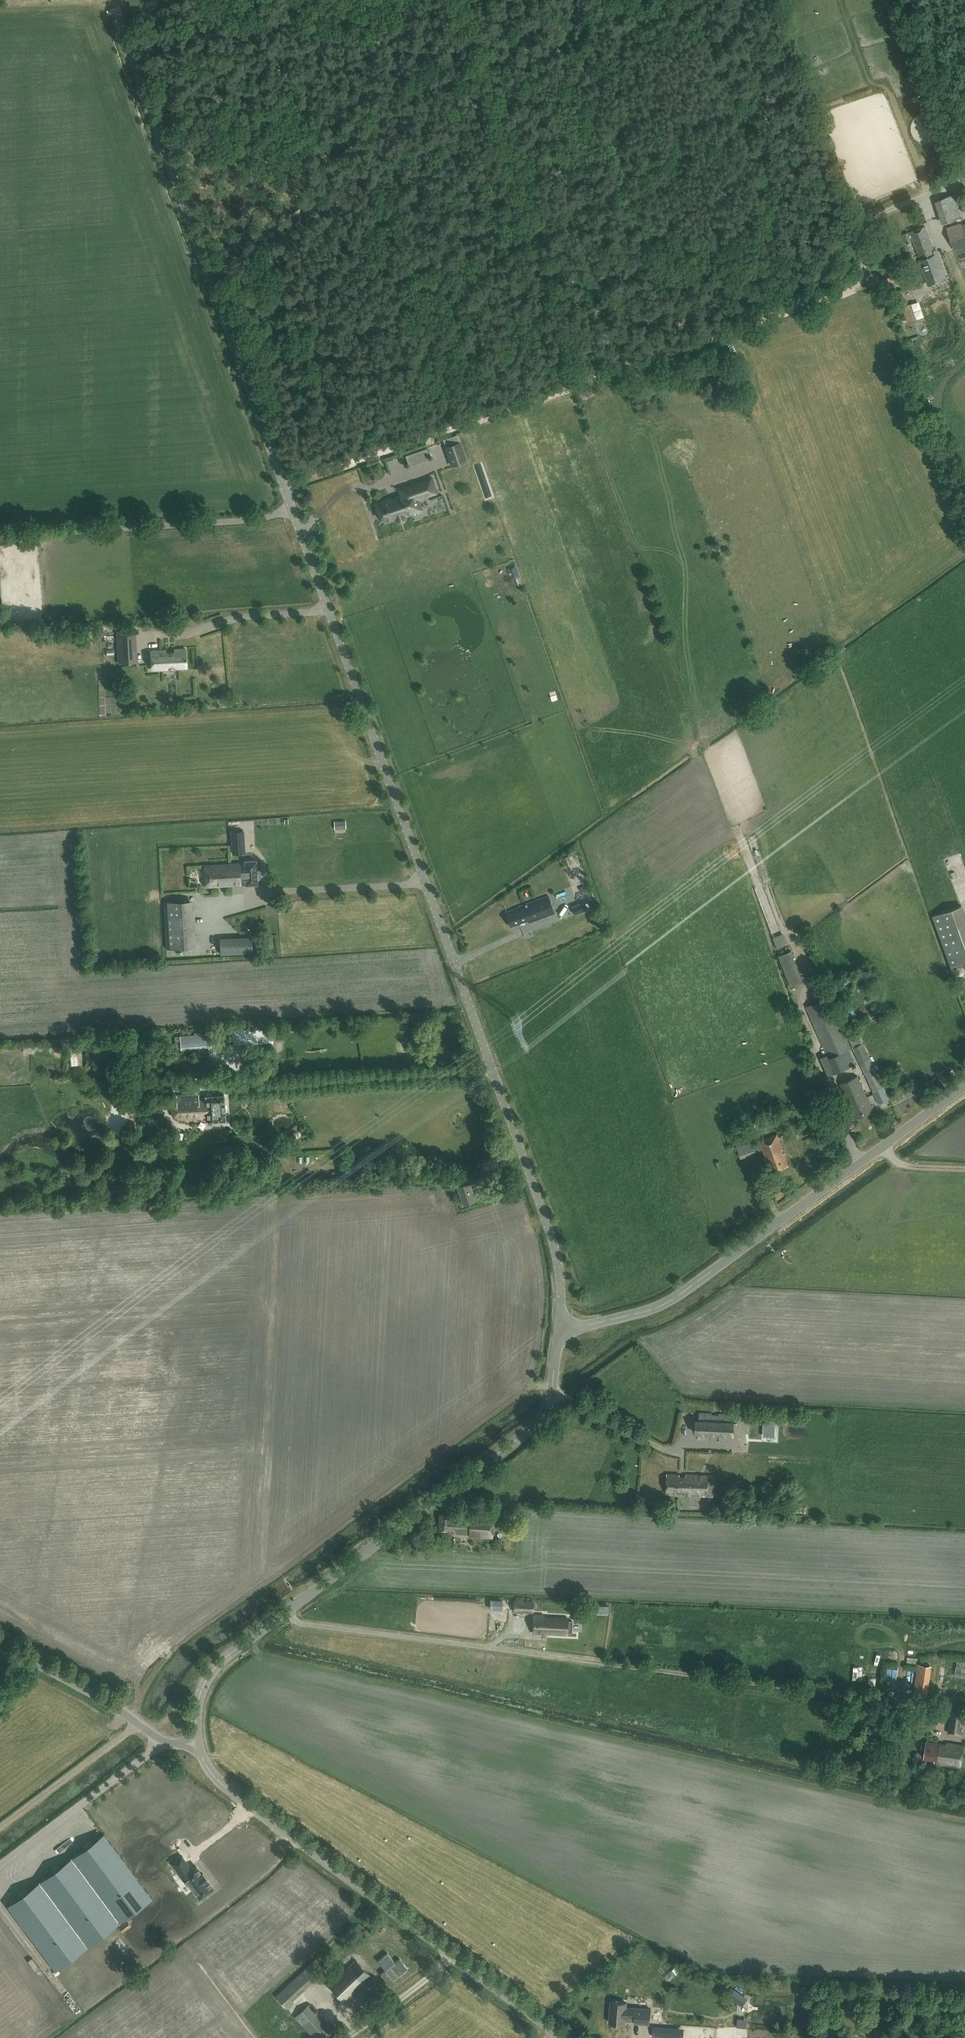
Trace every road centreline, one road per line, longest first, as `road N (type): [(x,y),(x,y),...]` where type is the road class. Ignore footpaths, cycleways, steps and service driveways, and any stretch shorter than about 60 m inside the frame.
road 1 (tertiary): [(558,1327),(553,1238),(111,0)]
road 2 (track): [(285,487),(846,291)]
road 3 (tertiary): [(199,1744),(198,1705),(222,1660),(544,1416),(558,1327)]
road 4 (unclassified): [(558,1327),(667,1301),(964,1085)]
road 5 (tertiary): [(568,2037),(221,1785),(199,1744)]
road 6 (unclassified): [(199,1744),(162,1740),(0,1643)]
road 7 (track): [(964,161),(957,178),(877,216),(862,246),(860,279),(846,291)]
road 8 (track): [(458,1955),(346,2037)]

